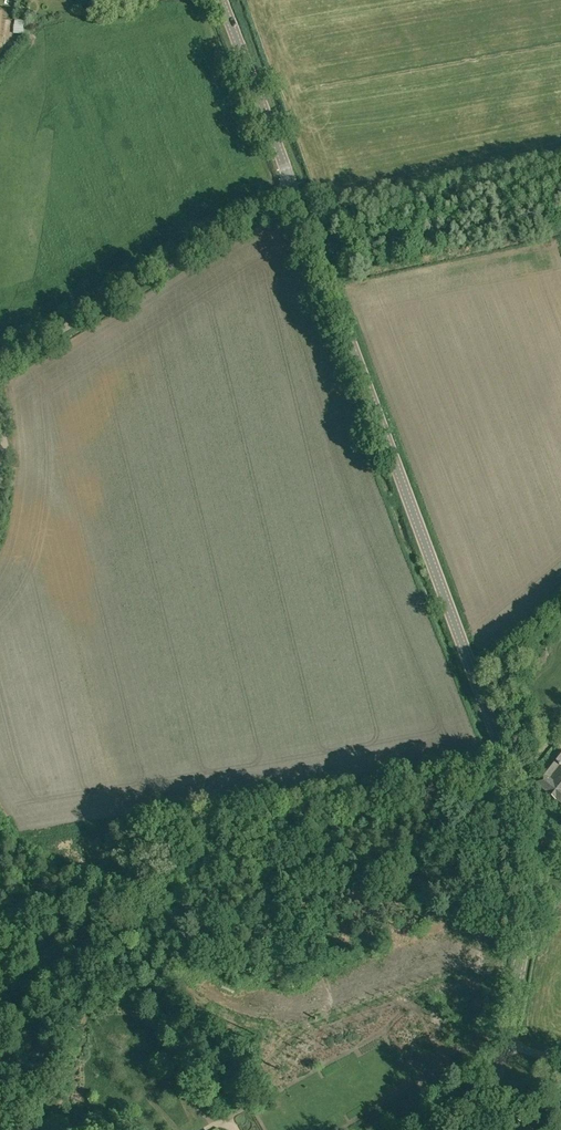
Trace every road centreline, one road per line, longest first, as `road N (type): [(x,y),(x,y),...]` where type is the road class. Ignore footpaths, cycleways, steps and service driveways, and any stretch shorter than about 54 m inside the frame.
road 1 (tertiary): [(492,1129),(532,926),(535,844),(293,189)]
road 2 (unclassified): [(0,354),(52,333),(293,189)]
road 3 (tertiary): [(293,189),(223,0)]

